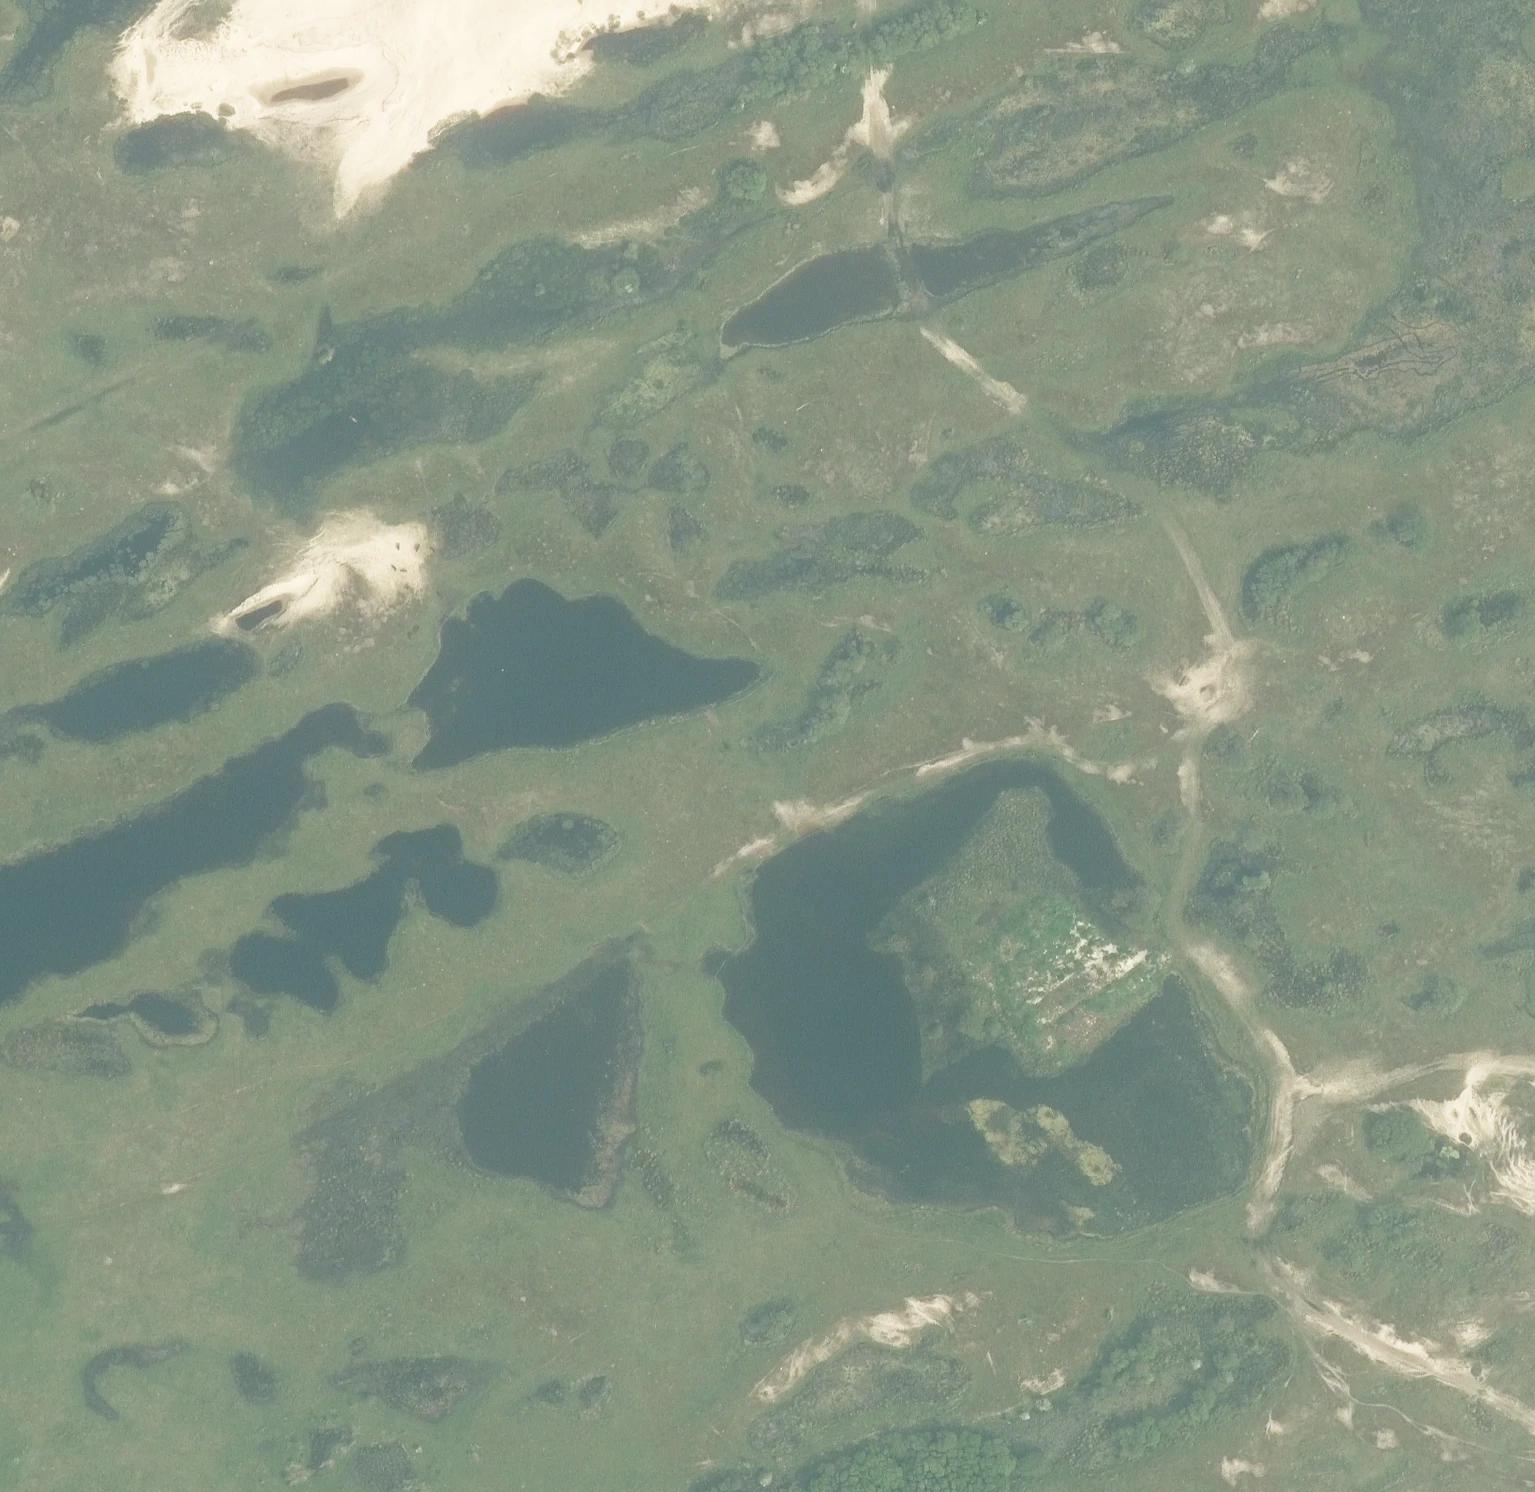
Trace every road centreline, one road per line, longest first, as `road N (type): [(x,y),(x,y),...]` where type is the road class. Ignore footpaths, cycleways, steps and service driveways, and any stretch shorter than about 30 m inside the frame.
road 1 (track): [(867,0),(879,158),(927,328),(1167,519),(1213,620),(1177,914),(1267,1028),(1285,1088),(1257,1221),(1271,1277),(1344,1346),(1534,1427)]
road 2 (track): [(0,425),(537,154),(648,112),(728,45),(838,0)]

